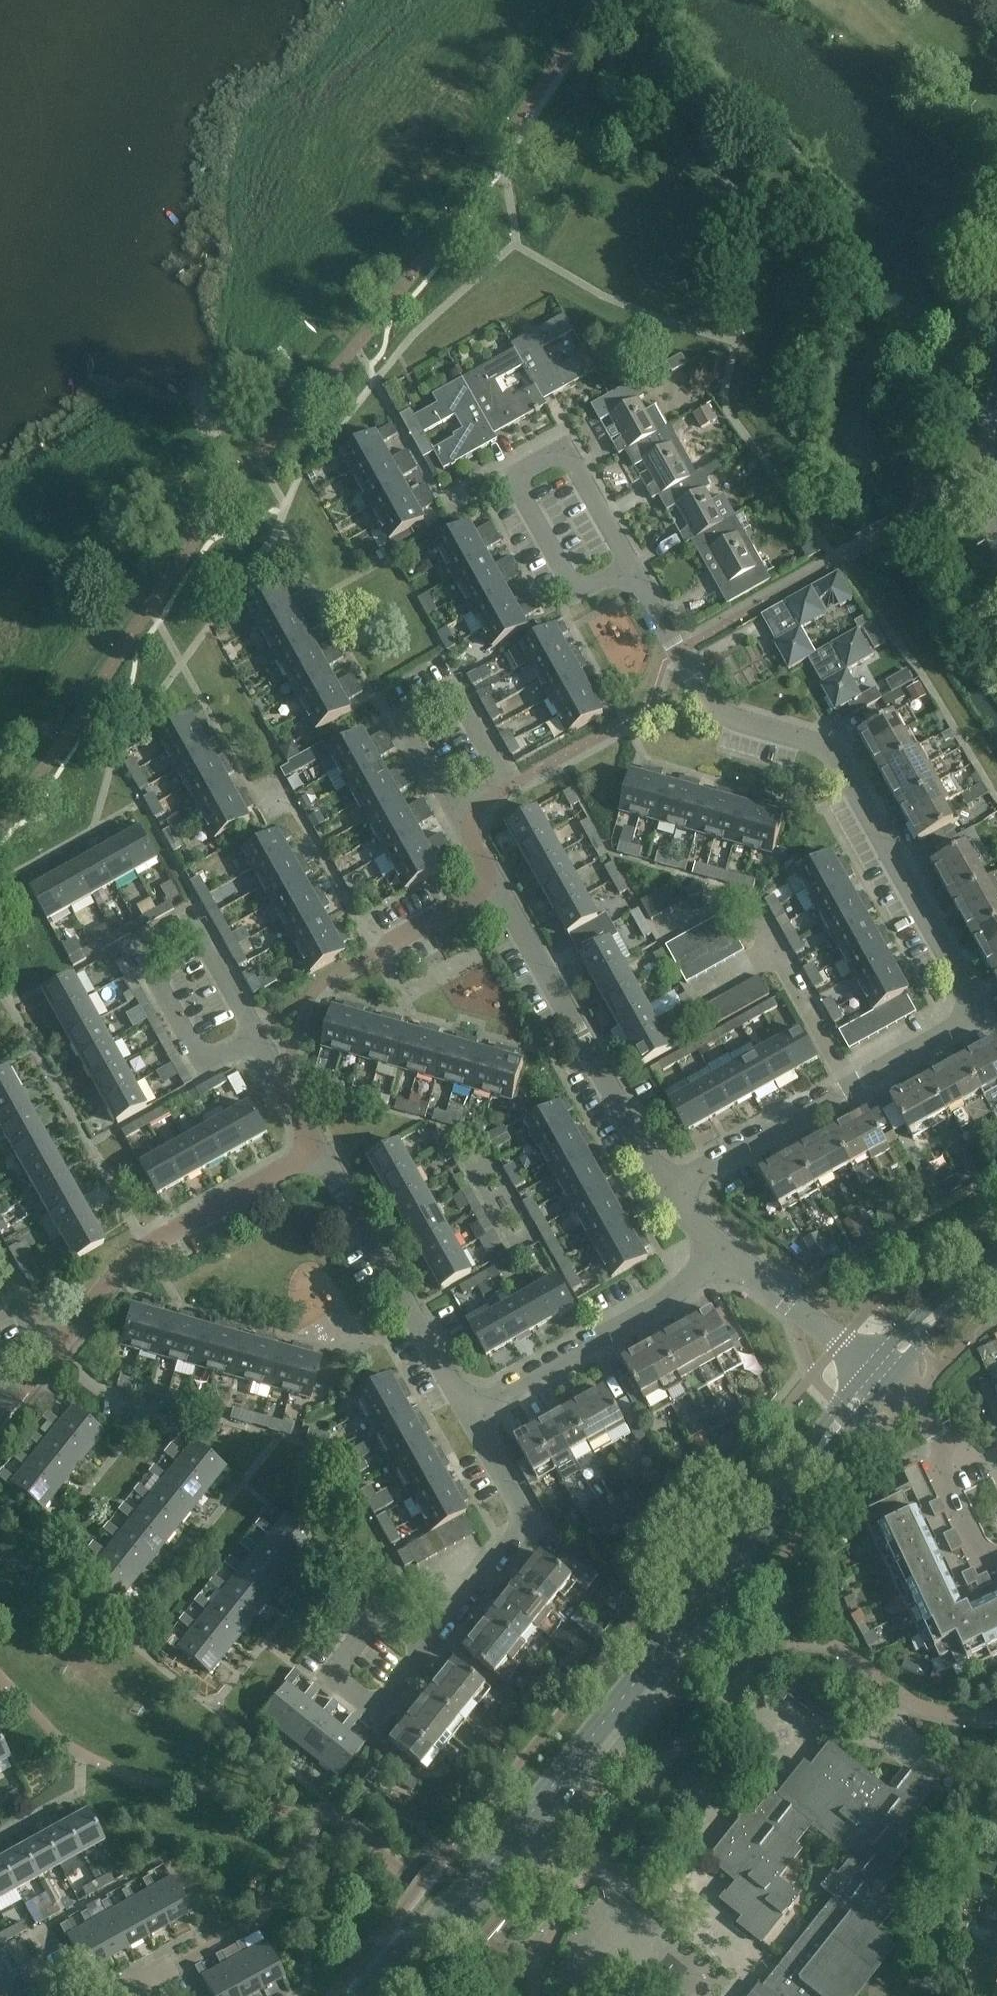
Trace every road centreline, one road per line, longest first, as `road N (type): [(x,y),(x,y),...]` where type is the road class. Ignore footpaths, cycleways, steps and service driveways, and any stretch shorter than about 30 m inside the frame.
road 1 (residential): [(671,1188),(978,1014),(825,749),(703,702),(632,564)]
road 2 (tertiary): [(384,1995),(889,1367)]
road 3 (residential): [(671,1188),(497,883)]
road 4 (residential): [(56,1357),(148,1246),(319,1153)]
road 5 (residential): [(261,1043),(200,935),(182,927),(147,948),(145,961),(200,1059),(220,1062)]
road 6 (residential): [(632,564),(572,462),(550,461),(525,477),(525,500),(582,592)]
road 7 (residential): [(469,1413),(319,1153)]
road 8 (residential): [(469,1413),(686,1287),(717,1252)]
road 9 (residential): [(421,1658),(511,1546),(526,1515),(469,1413)]
road 10 (residential): [(458,816),(509,785),(456,695),(442,694),(406,716),(408,729)]
road 11 (residential): [(996,1555),(975,1542),(940,1444),(916,1396),(889,1367)]
road 12 (residential): [(889,1367),(717,1252)]
road 13 (residential): [(421,1658),(386,1627),(372,1626),(340,1659),(336,1685),(382,1713)]
road 14 (tertiary): [(889,1367),(996,1267)]
road 15 (residential): [(319,1153),(261,1043)]
road 16 (residential): [(390,943),(497,883)]

